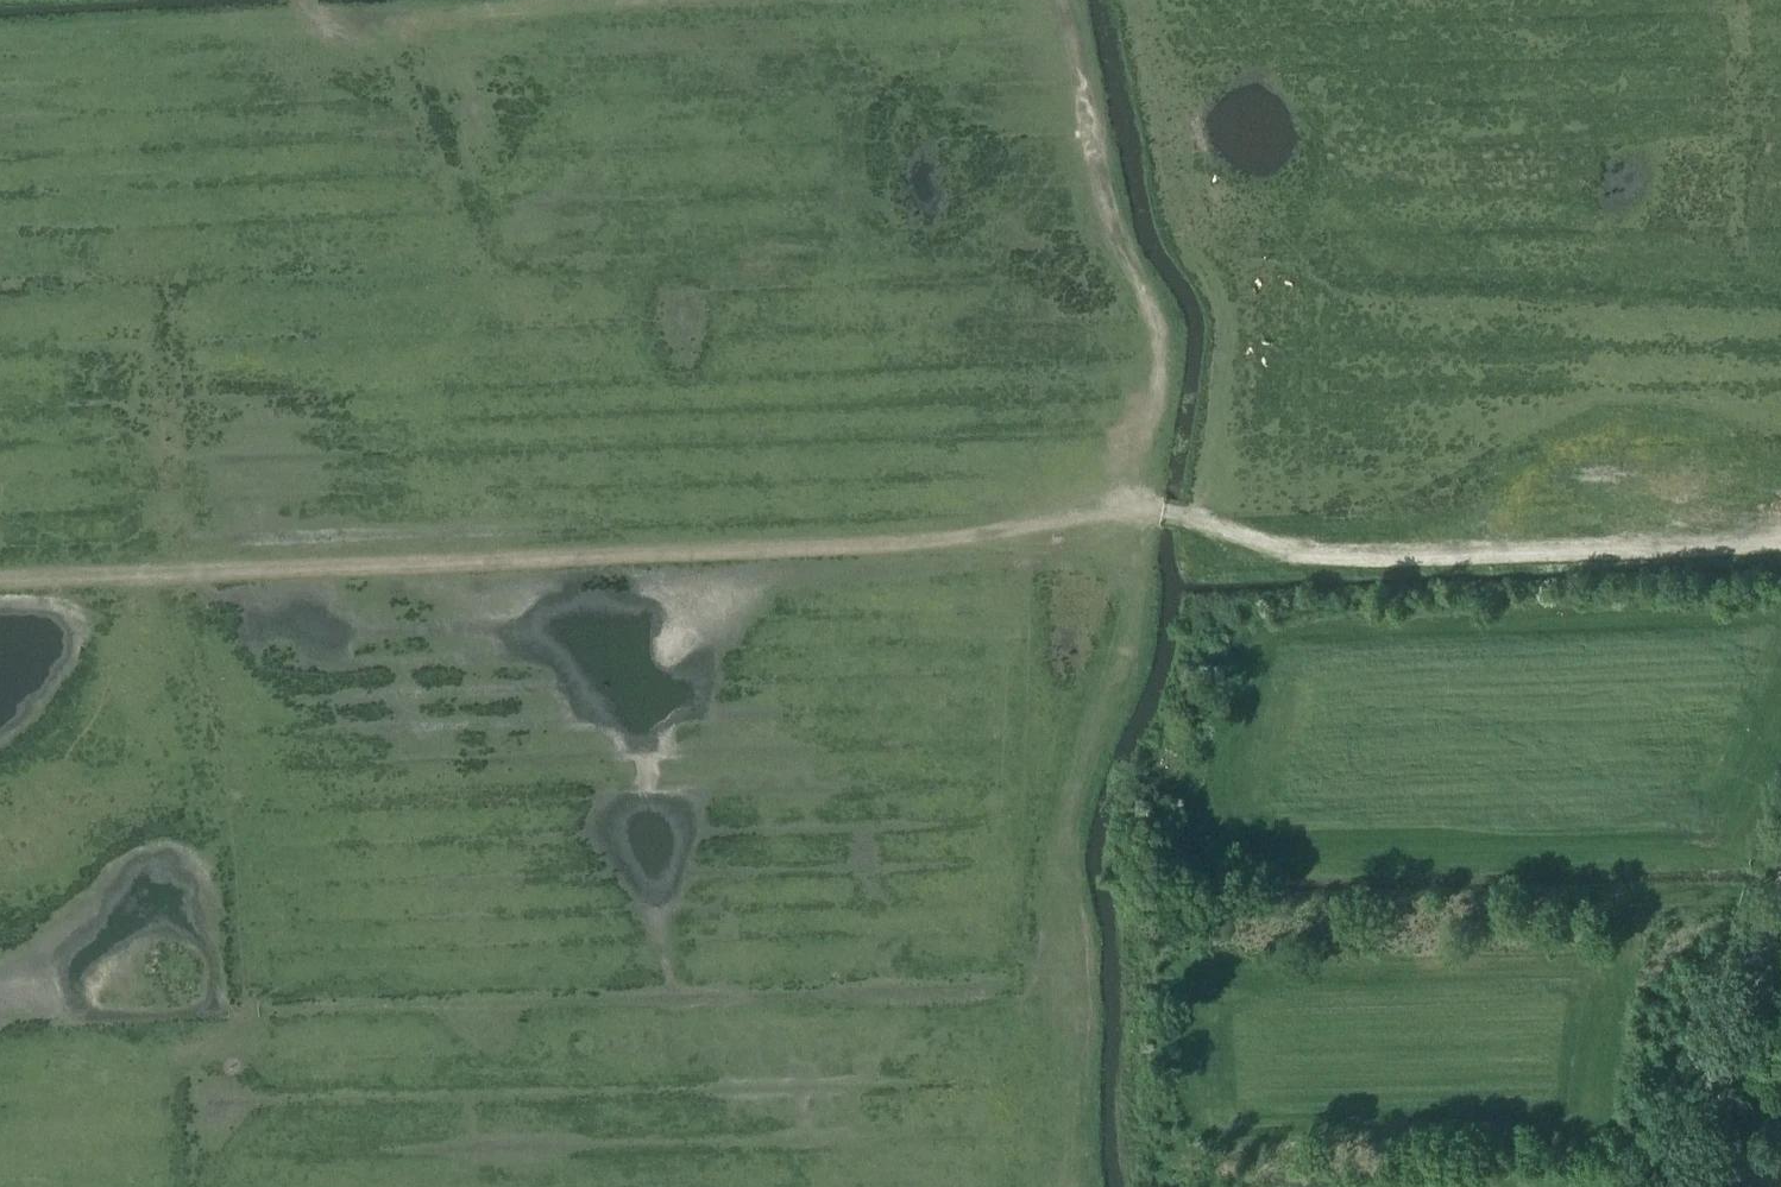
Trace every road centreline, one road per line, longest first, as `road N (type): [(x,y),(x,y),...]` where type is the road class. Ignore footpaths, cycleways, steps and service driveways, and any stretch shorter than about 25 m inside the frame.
road 1 (unclassified): [(1780,898),(1715,1073),(1690,1186)]

